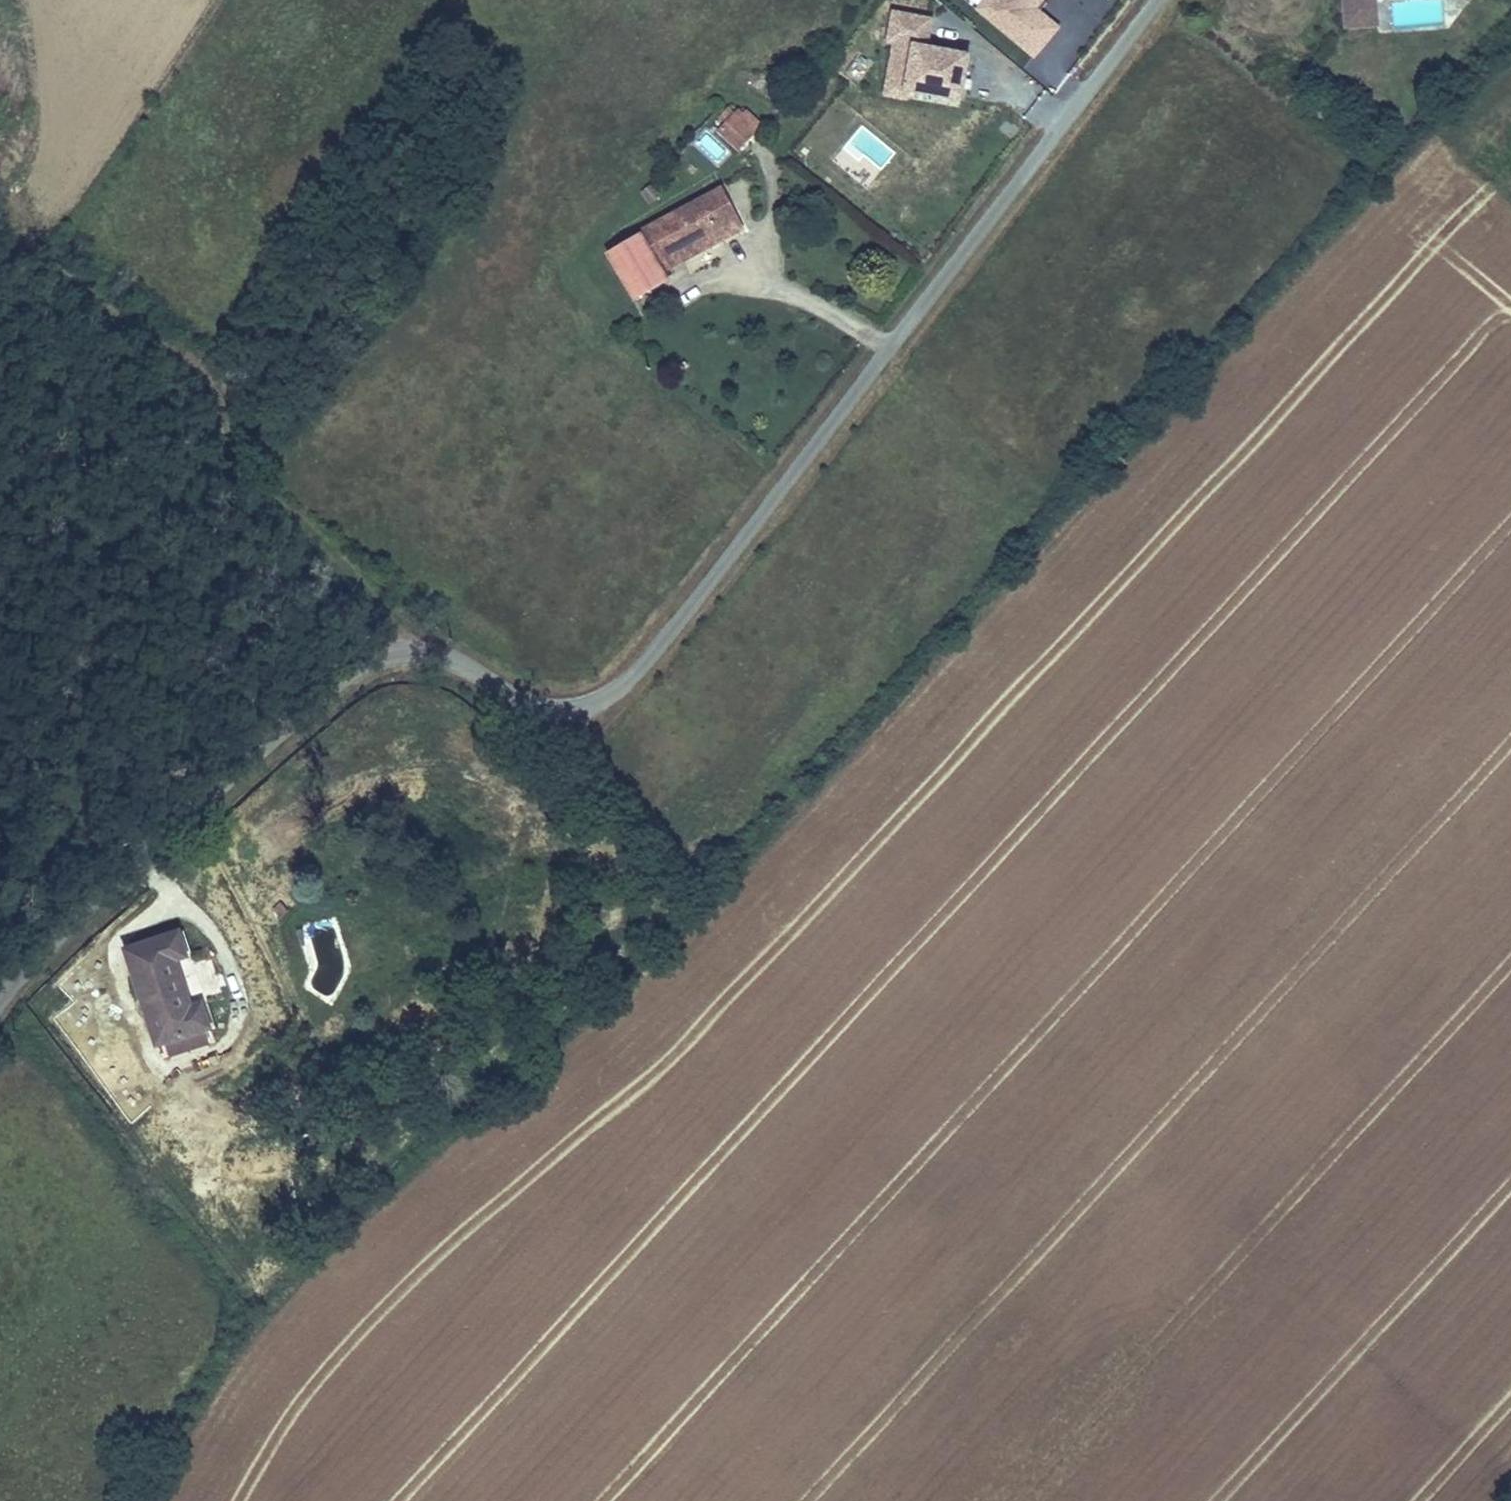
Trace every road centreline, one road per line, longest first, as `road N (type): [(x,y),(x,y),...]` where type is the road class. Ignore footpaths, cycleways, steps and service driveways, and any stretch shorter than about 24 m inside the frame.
road 1 (unclassified): [(1153,0),(677,625),(582,713),(529,715),(447,659),(391,662),(283,731),(71,906),(0,995)]

